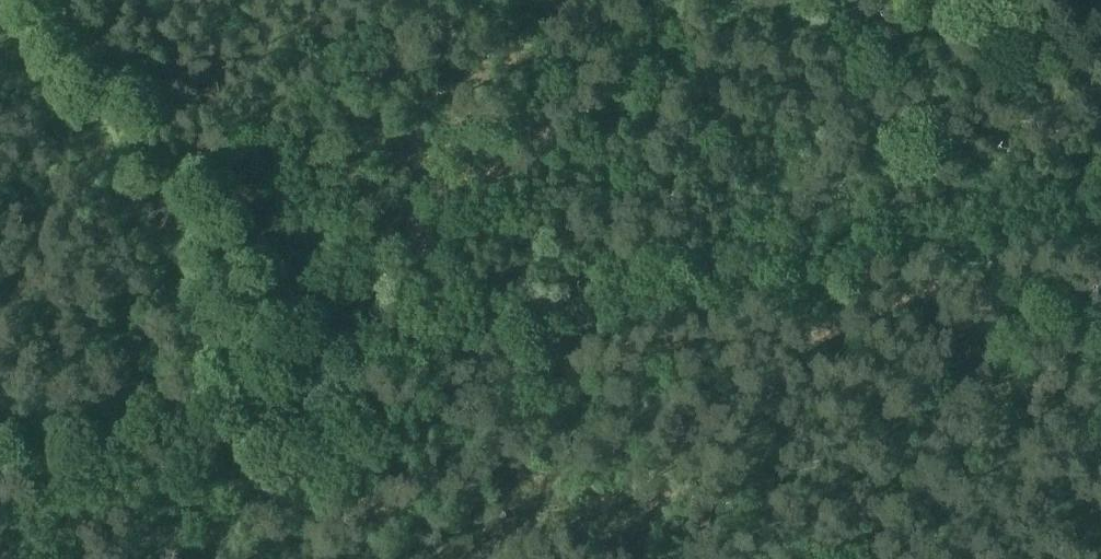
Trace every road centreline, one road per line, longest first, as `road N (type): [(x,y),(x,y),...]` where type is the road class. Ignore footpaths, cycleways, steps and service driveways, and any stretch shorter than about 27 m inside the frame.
road 1 (track): [(682,0),(546,89),(416,242),(304,269),(83,230),(0,192)]
road 2 (track): [(1100,262),(327,425)]
road 3 (track): [(1100,133),(1049,140),(929,96),(848,0)]
road 4 (track): [(298,364),(327,425),(372,476),(398,558)]

